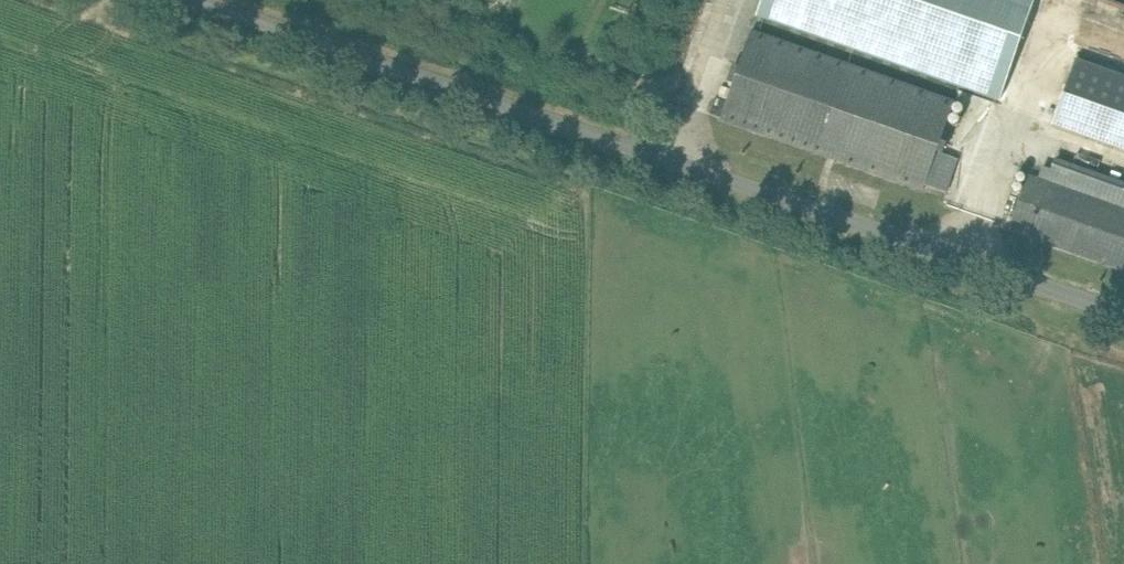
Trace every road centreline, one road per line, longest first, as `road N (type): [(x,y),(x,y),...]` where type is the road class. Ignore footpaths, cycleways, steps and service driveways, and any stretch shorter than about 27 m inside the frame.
road 1 (unclassified): [(1123,318),(232,0)]

